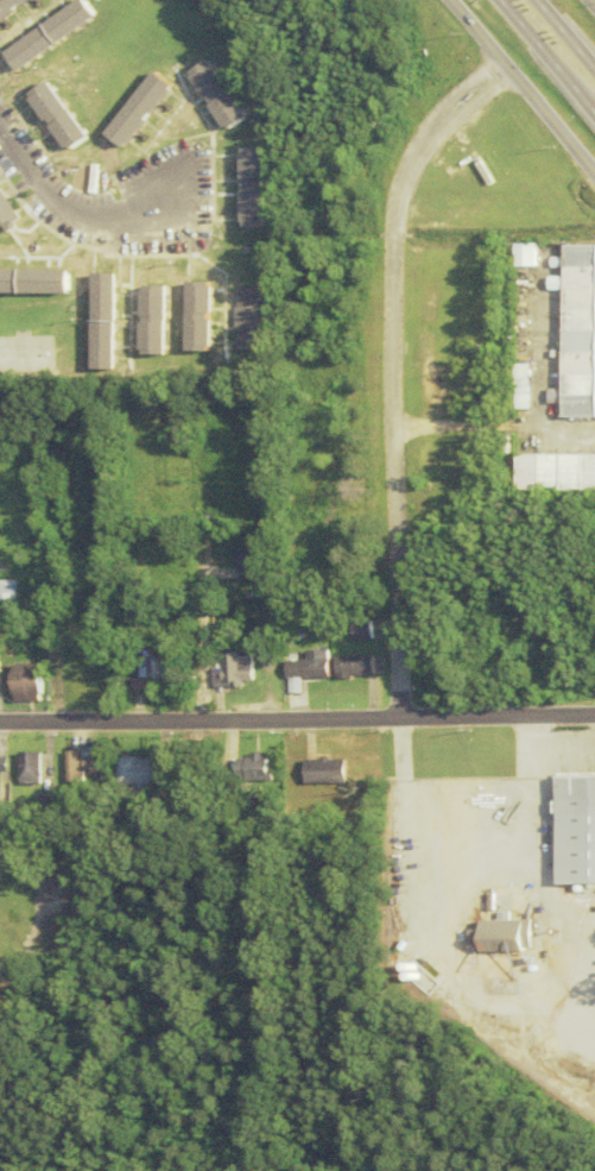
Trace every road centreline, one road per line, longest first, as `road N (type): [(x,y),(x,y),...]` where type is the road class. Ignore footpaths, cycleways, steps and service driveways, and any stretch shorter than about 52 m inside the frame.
road 1 (residential): [(494,67),(410,143),(381,219),(393,524),(390,718)]
road 2 (tertiary): [(0,721),(594,713)]
road 3 (residential): [(440,0),(594,187)]
road 4 (residential): [(190,542),(190,719)]
road 5 (primary): [(488,0),(594,127)]

